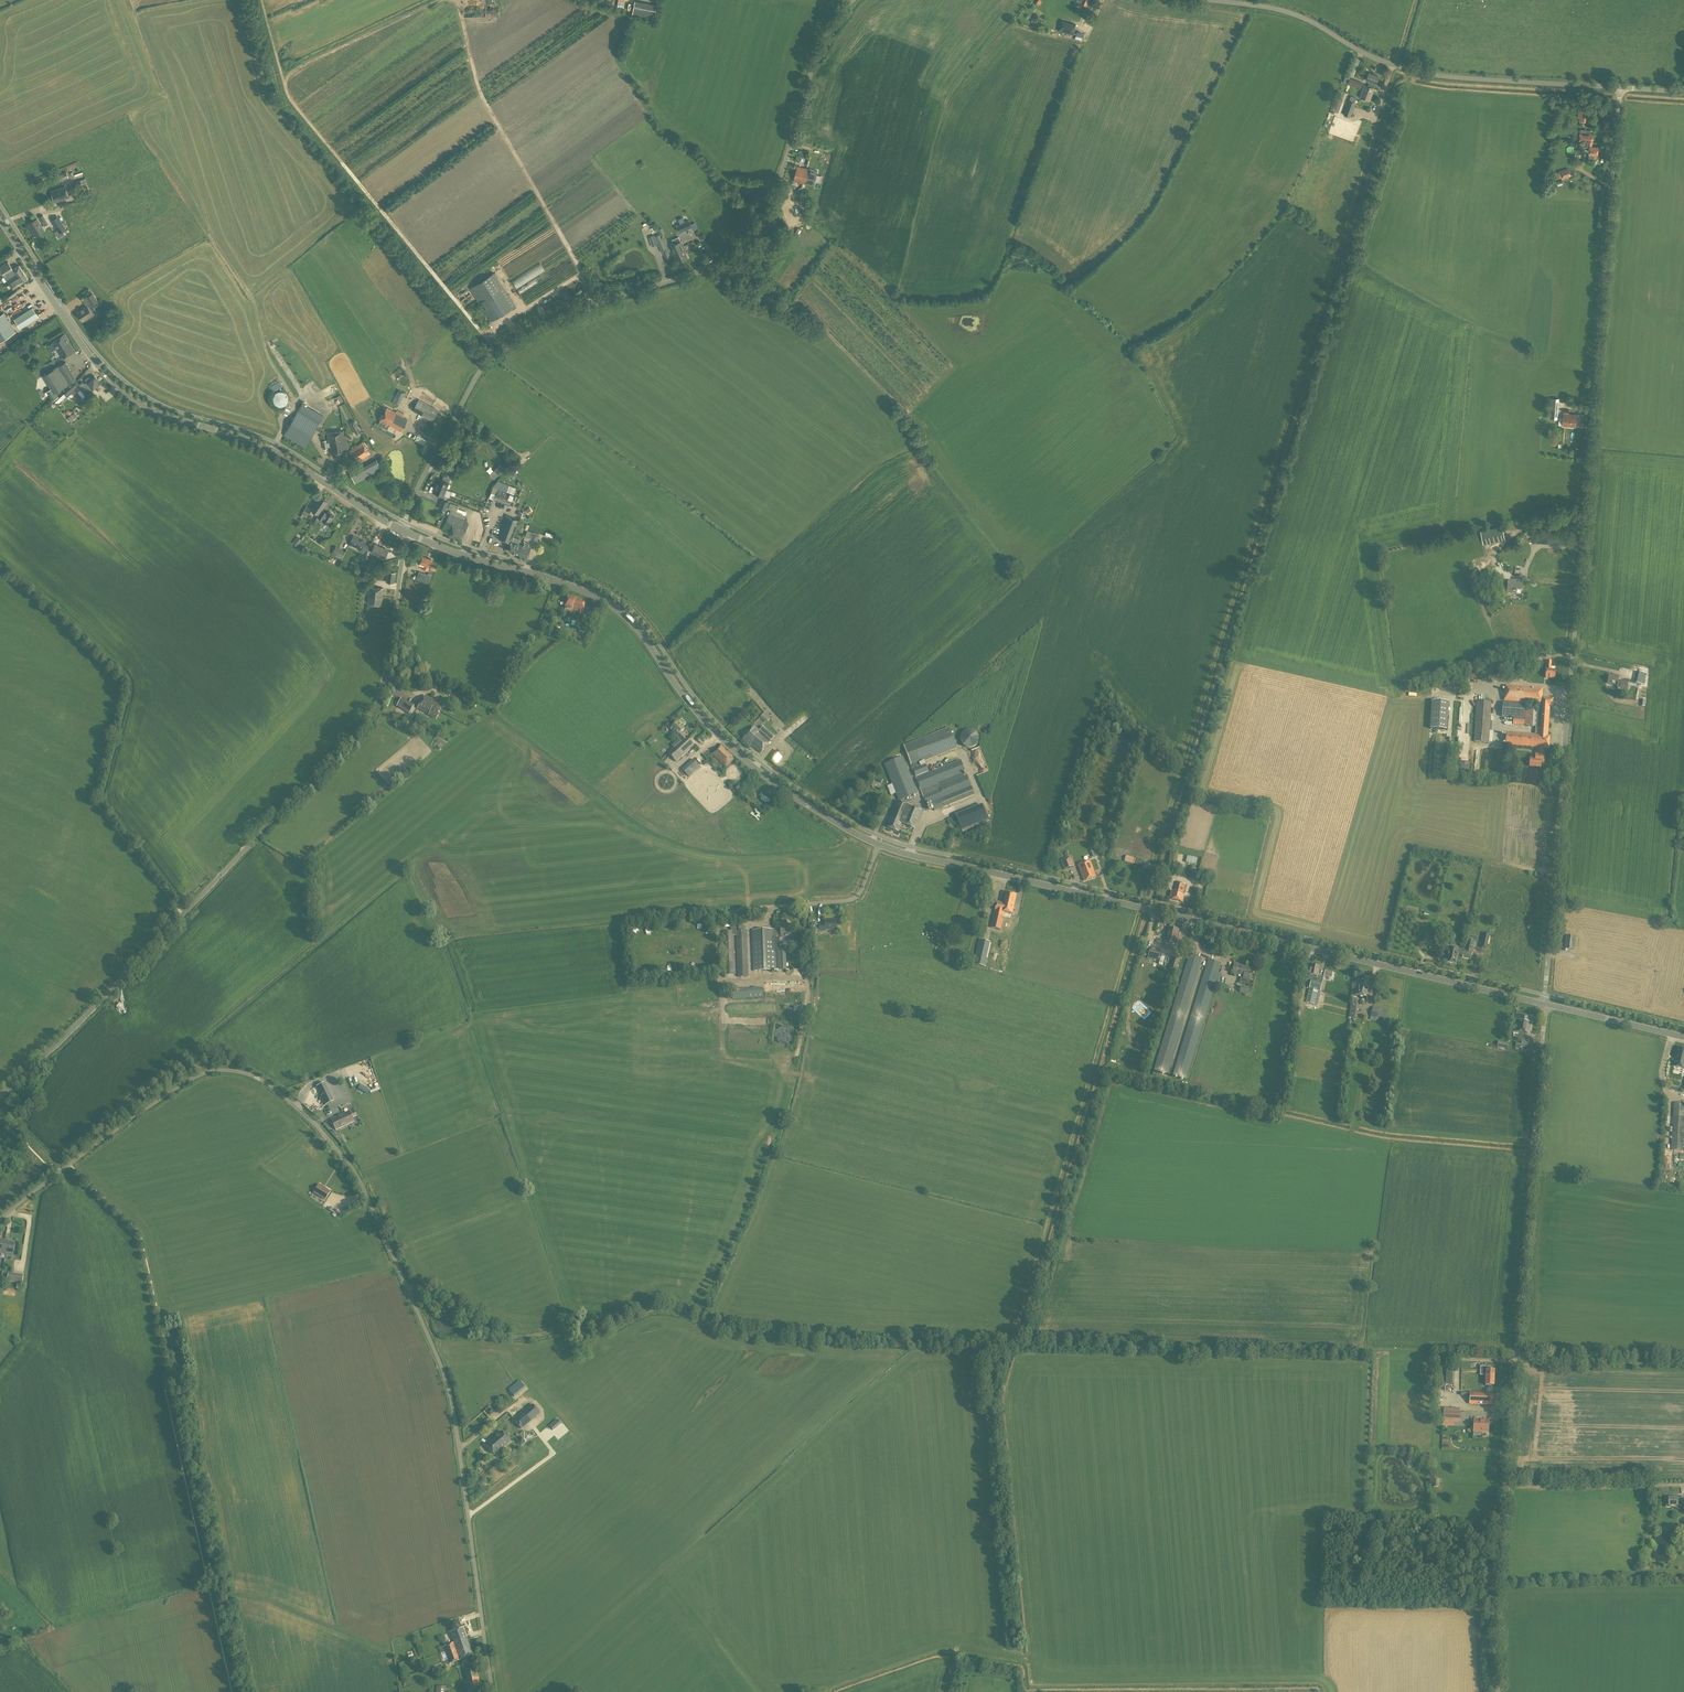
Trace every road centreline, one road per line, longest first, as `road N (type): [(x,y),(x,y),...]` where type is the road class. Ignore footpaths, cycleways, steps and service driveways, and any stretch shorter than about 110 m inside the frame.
road 1 (secondary): [(406,532),(608,603),(730,747),(806,805),(872,842),(1547,1003)]
road 2 (unclassified): [(1547,1003),(1620,88)]
road 3 (unclassified): [(406,532),(416,490),(487,363),(581,307),(695,272),(766,201),(815,61),(853,0)]
road 4 (unclassified): [(0,1095),(370,717),(382,688),(406,532)]
road 5 (unclassified): [(1499,1691),(1493,1614),(1547,1003)]
road 6 (unclassified): [(493,1691),(450,1391),(368,1198),(319,1129)]
road 7 (secondary): [(0,218),(114,383),(156,410),(272,449),(406,532)]
road 8 (unclassified): [(1620,88),(1427,74),(1371,56),(1286,12),(1206,0)]
road 9 (unclassified): [(0,1220),(201,1074),(258,1077),(319,1129)]
road 10 (track): [(458,0),(484,99),(595,302)]
road 11 (track): [(442,0),(282,80),(260,0)]
road 12 (secondary): [(1547,1003),(1683,1035)]

